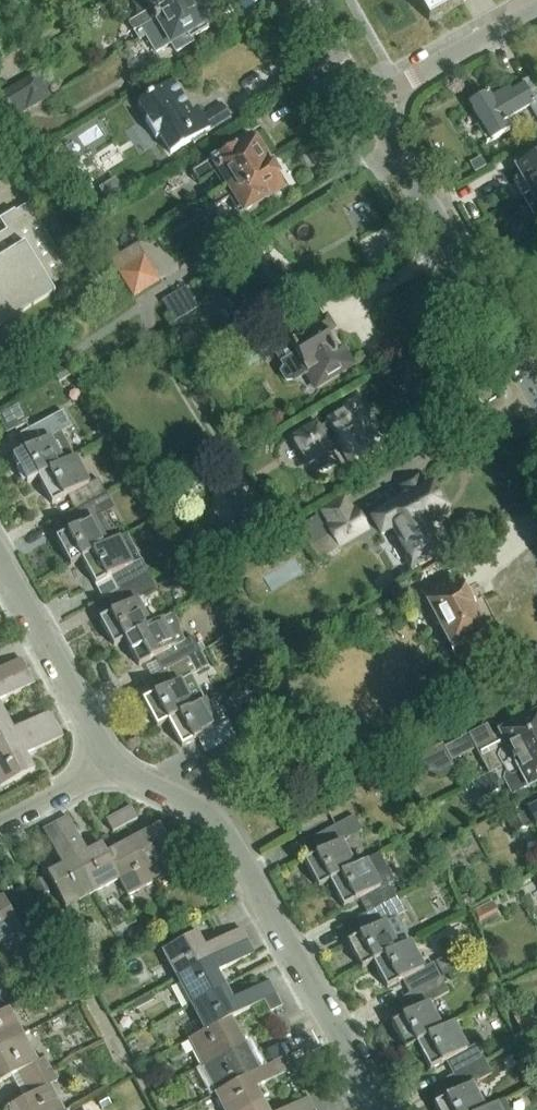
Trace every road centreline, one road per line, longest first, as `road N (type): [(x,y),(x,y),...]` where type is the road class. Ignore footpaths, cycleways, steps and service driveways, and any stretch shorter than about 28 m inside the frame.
road 1 (residential): [(377,1109),(213,817),(116,766)]
road 2 (residential): [(536,408),(368,104)]
road 3 (residential): [(116,766),(0,563)]
road 4 (residential): [(368,104),(536,9)]
road 5 (residential): [(0,833),(116,766)]
road 6 (residential): [(368,104),(308,0)]

